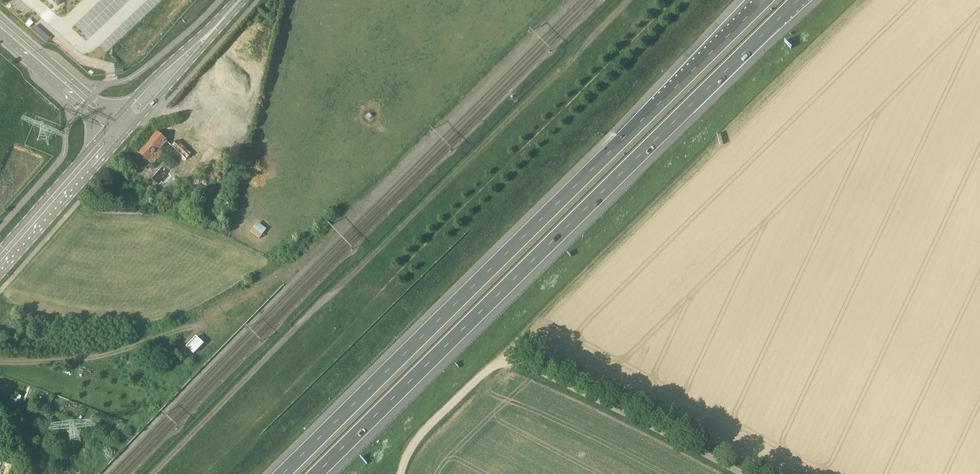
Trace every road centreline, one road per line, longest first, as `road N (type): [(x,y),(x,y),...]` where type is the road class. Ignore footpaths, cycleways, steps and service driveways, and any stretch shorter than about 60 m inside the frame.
road 1 (motorway): [(764,0),(285,473)]
road 2 (track): [(155,473),(631,0)]
road 3 (motorway): [(323,473),(798,0)]
road 4 (track): [(399,473),(403,455),(431,425),(862,0)]
road 5 (unclassified): [(751,473),(509,349)]
road 6 (track): [(0,363),(104,355),(209,322)]
road 7 (secondary): [(0,273),(125,135)]
road 8 (secondary): [(125,135),(241,0)]
road 9 (secondary): [(237,0),(117,118)]
road 10 (secondary): [(107,128),(0,250)]
road 11 (unclassified): [(117,118),(0,16)]
road 12 (unclassified): [(0,32),(107,128)]

